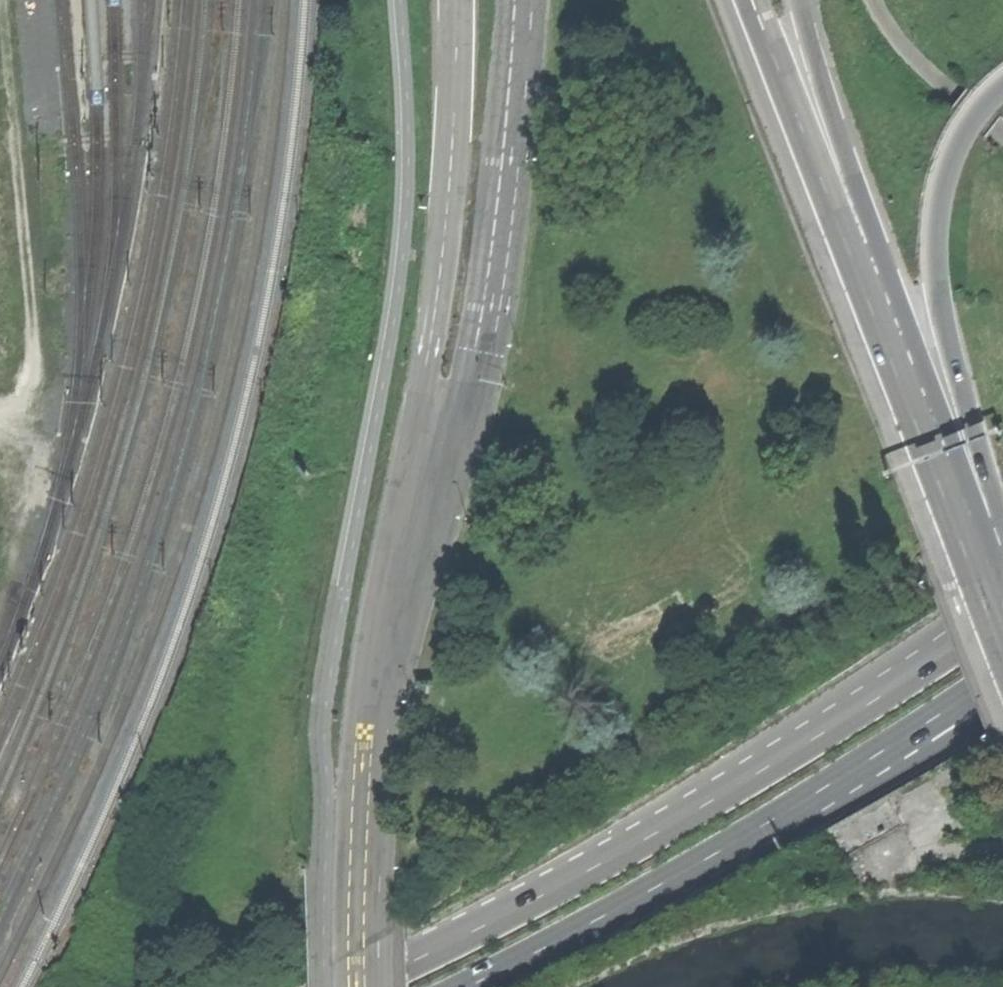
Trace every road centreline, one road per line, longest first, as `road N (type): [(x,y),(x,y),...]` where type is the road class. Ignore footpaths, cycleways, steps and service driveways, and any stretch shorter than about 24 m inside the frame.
road 1 (trunk): [(1002,615),(711,804),(358,986)]
road 2 (secondary): [(524,0),(483,352),(385,687)]
road 3 (trunk): [(460,0),(456,144),(385,687)]
road 4 (trunk): [(466,986),(660,886),(911,731)]
road 5 (trunk): [(973,527),(937,290),(937,229),(946,165),(975,114),(1002,87)]
road 6 (track): [(4,0),(34,341),(29,385),(0,405)]
road 7 (secondary): [(872,289),(754,0)]
road 8 (primary): [(385,687),(370,816),(368,986)]
road 9 (trunk): [(872,289),(799,0)]
road 10 (primary): [(973,527),(872,289)]

